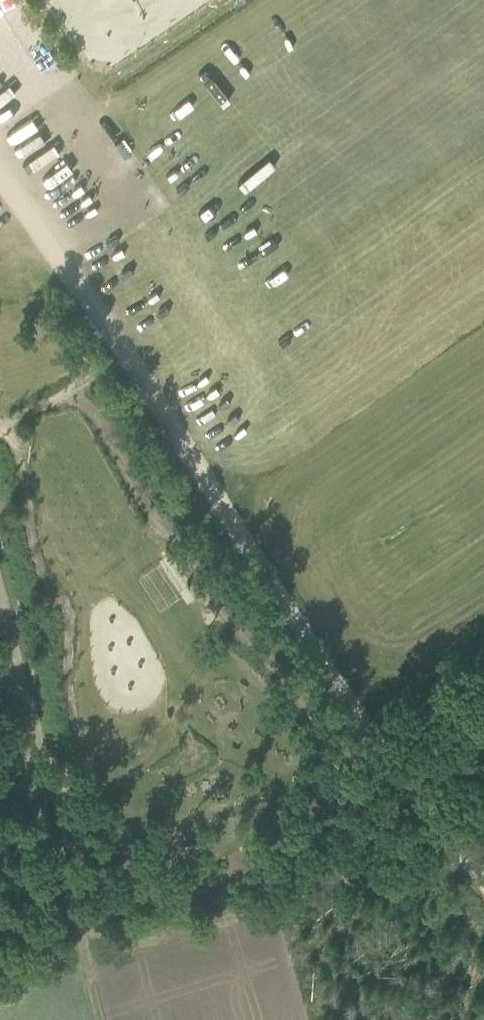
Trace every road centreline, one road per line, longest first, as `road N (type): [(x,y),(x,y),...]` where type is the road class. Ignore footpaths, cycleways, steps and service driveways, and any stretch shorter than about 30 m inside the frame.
road 1 (track): [(0,183),(483,859)]
road 2 (track): [(89,931),(0,593)]

